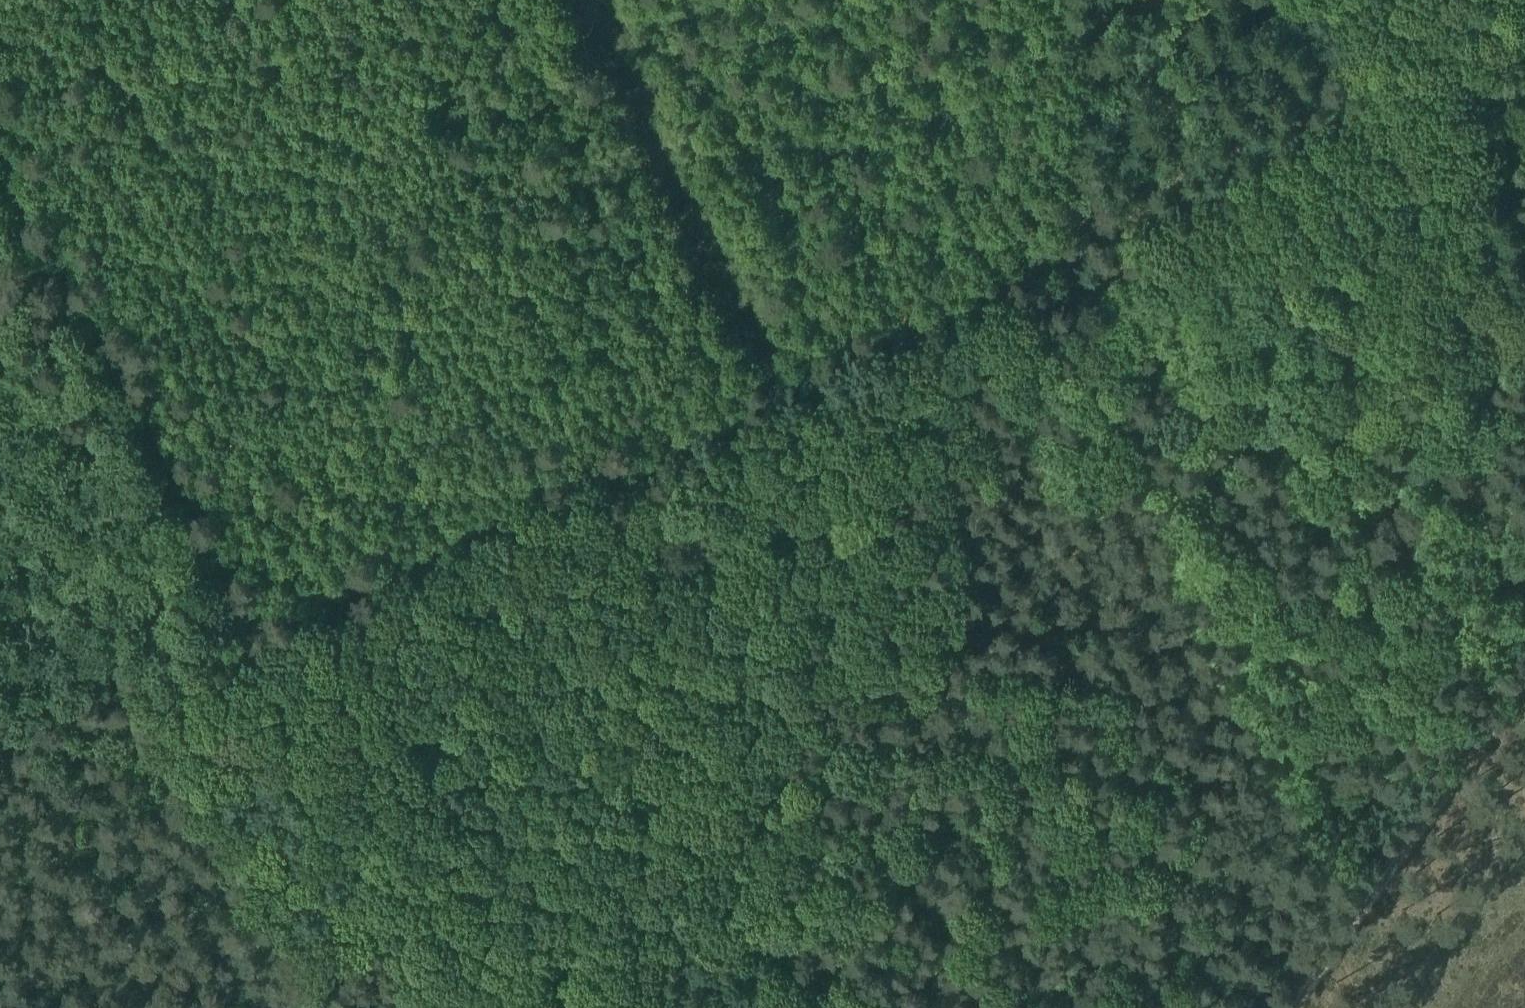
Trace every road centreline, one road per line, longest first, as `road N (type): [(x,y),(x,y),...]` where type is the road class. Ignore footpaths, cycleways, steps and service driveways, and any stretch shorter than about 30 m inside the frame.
road 1 (track): [(570,0),(760,363)]
road 2 (track): [(1294,1007),(1524,681)]

